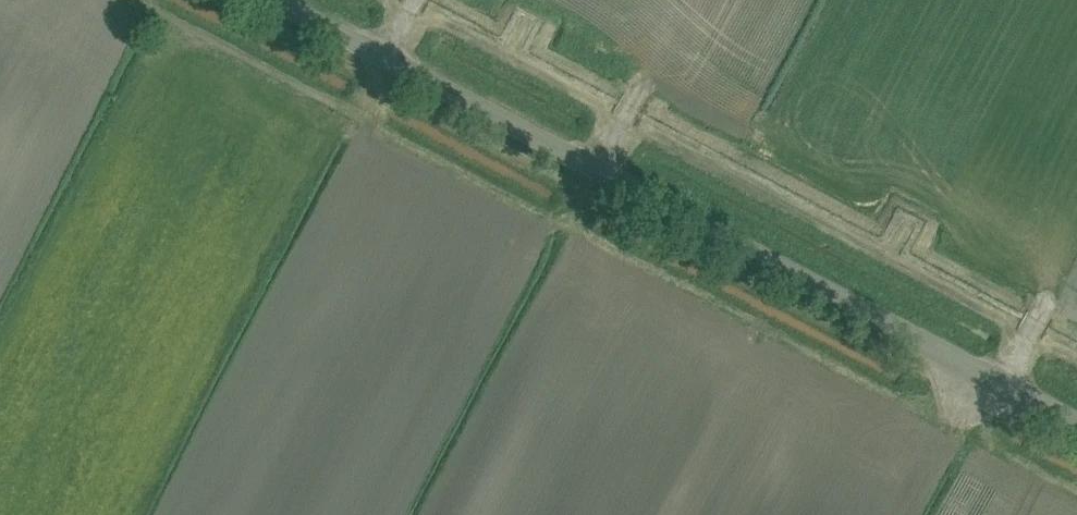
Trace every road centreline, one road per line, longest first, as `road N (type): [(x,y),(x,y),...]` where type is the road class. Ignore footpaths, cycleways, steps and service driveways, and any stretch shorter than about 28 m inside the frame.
road 1 (unclassified): [(1076,417),(290,0)]

